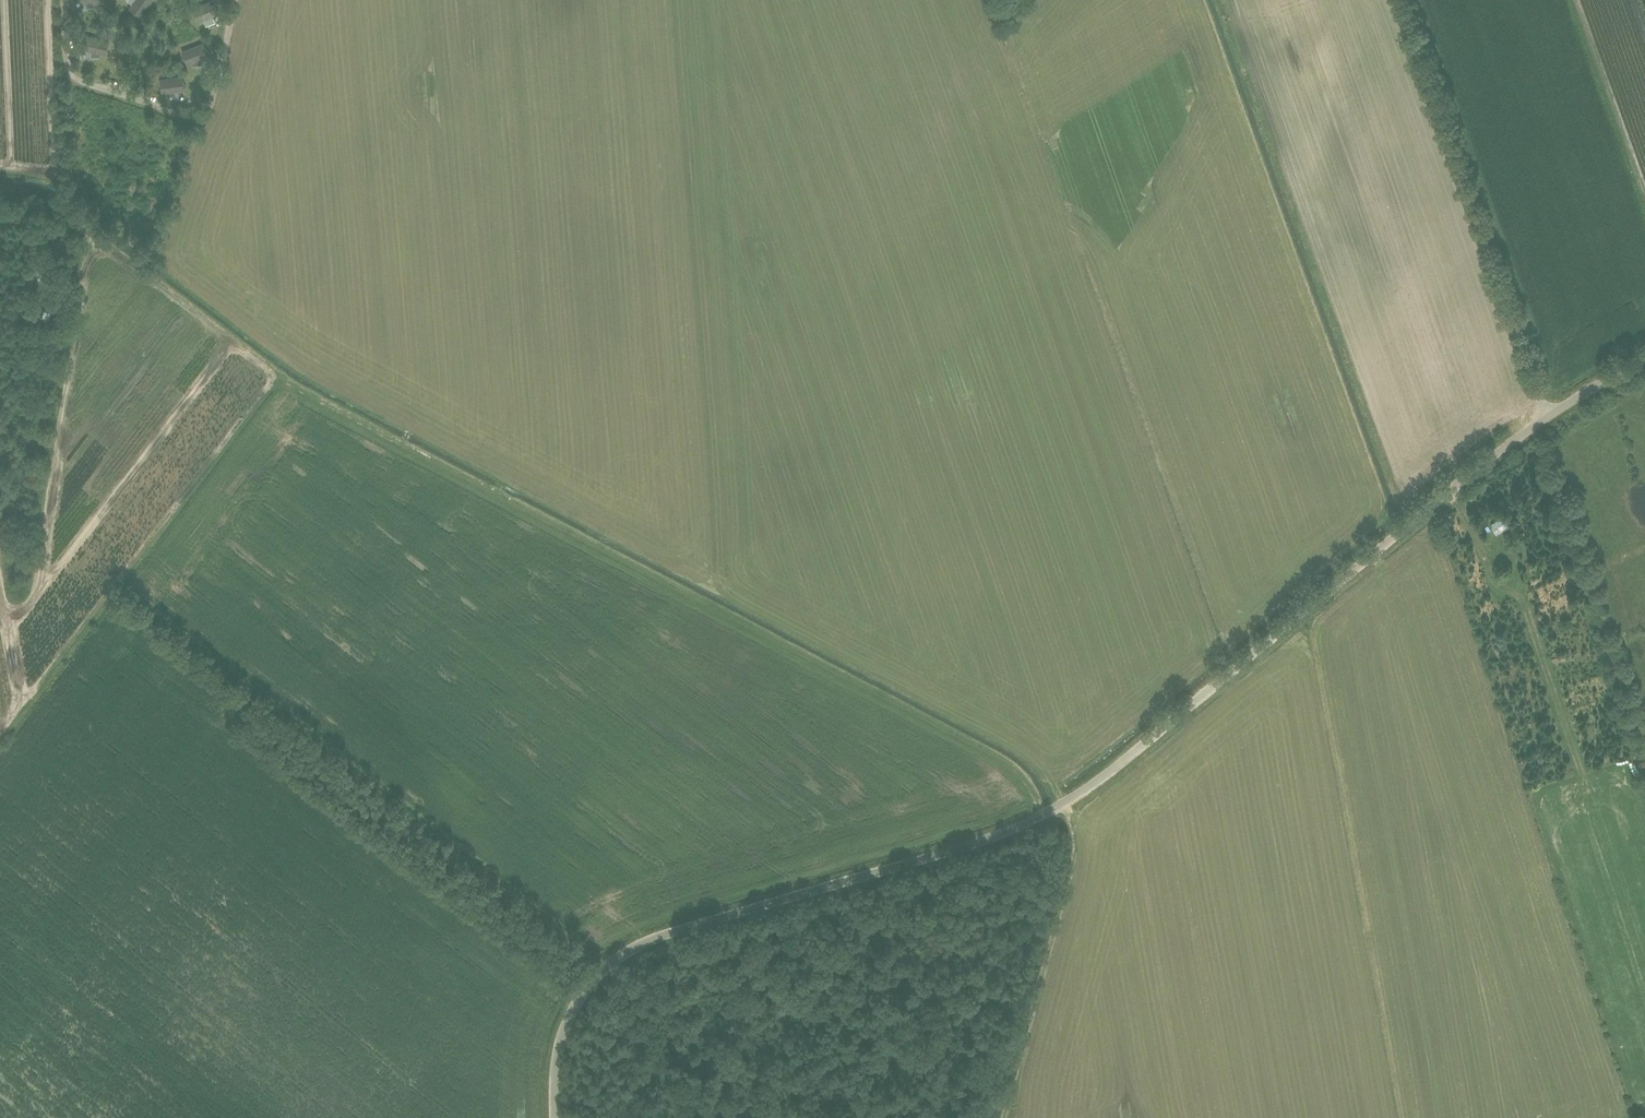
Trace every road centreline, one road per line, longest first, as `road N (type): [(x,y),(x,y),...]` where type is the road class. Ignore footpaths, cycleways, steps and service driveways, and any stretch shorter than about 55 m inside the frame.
road 1 (unclassified): [(556,1117),(555,1058),(566,1017),(603,966),(682,930),(988,839),(1069,801),(1545,418)]
road 2 (unclassified): [(1545,418),(1399,0)]

